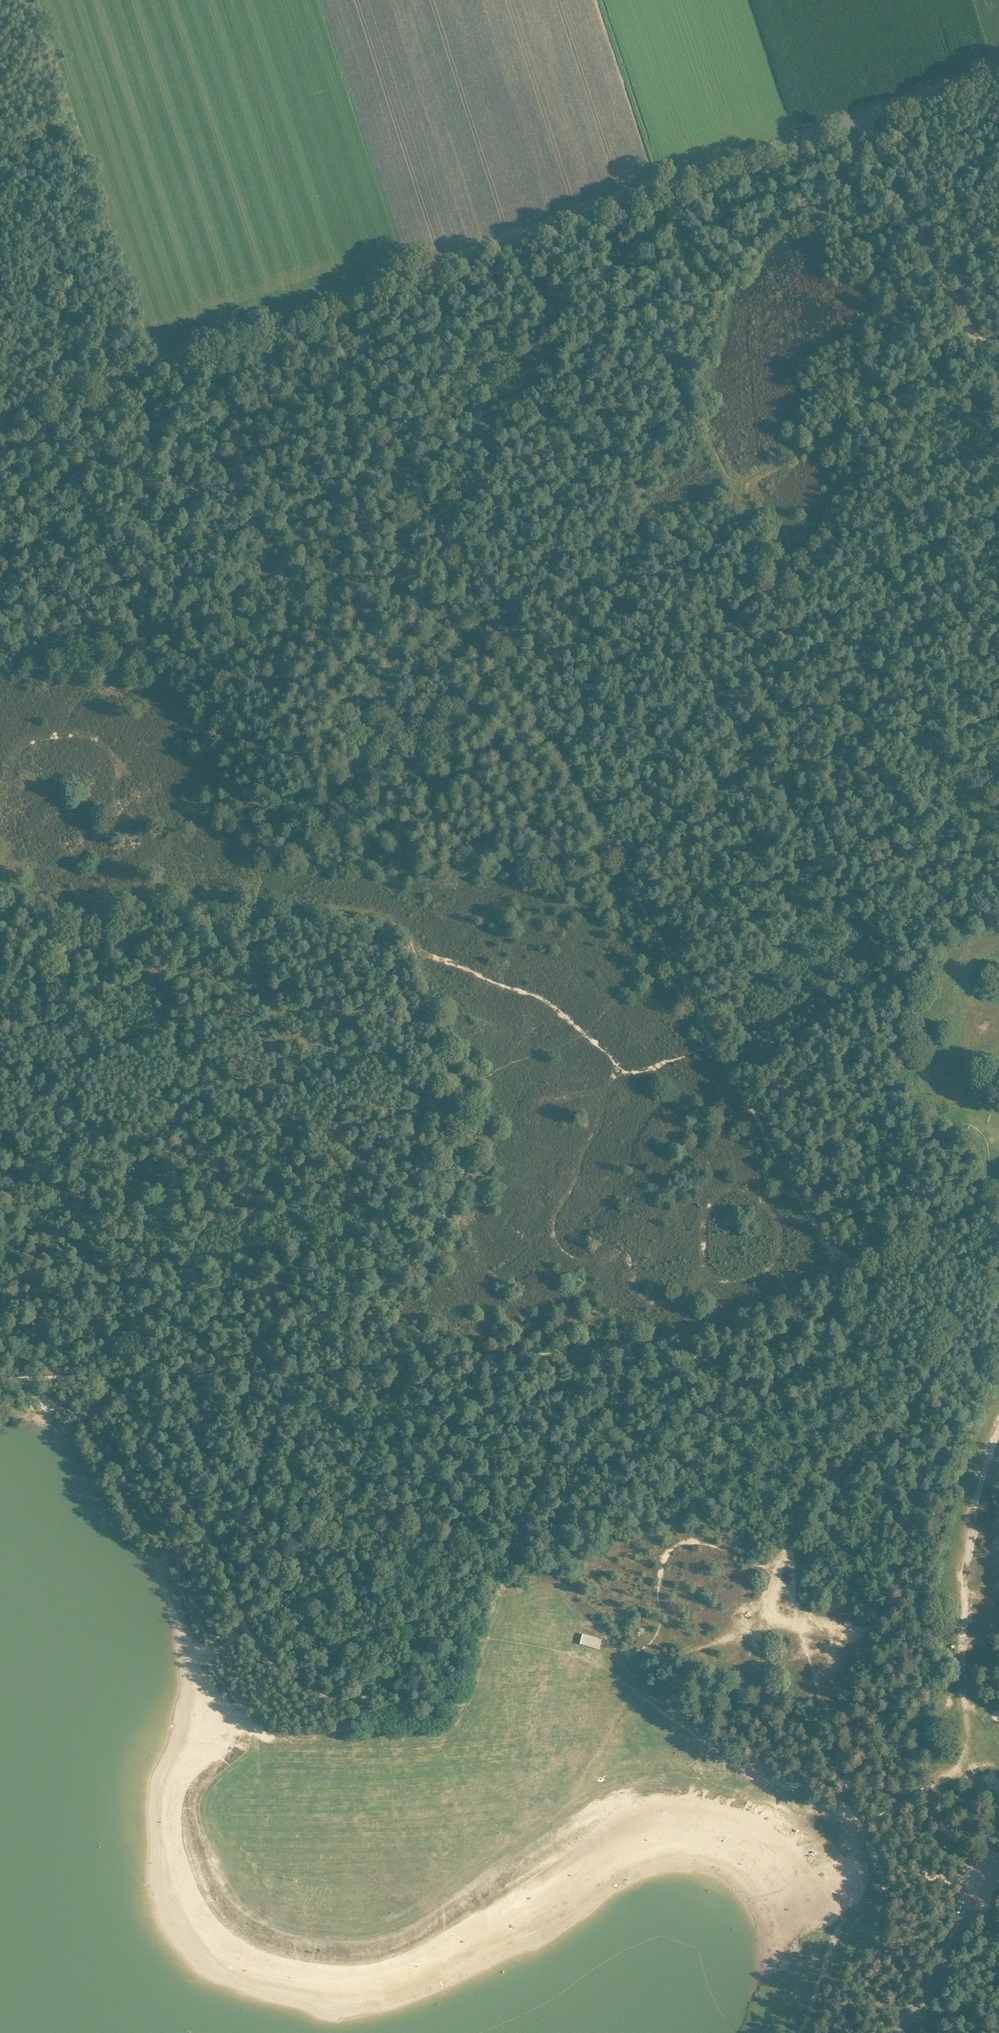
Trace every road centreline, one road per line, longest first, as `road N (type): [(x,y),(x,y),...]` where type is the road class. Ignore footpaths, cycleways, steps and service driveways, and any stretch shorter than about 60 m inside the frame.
road 1 (unclassified): [(0,418),(860,115)]
road 2 (track): [(261,1725),(206,1780),(193,1823),(221,1902),(312,1940),(363,1936),(483,1875),(623,1785),(728,1757)]
road 3 (unclassified): [(998,384),(860,115)]
road 4 (unclassified): [(984,1888),(914,2012),(893,2032)]
road 5 (track): [(998,1479),(971,1604),(984,1604),(998,1583)]
road 6 (unclassified): [(860,115),(998,68)]

